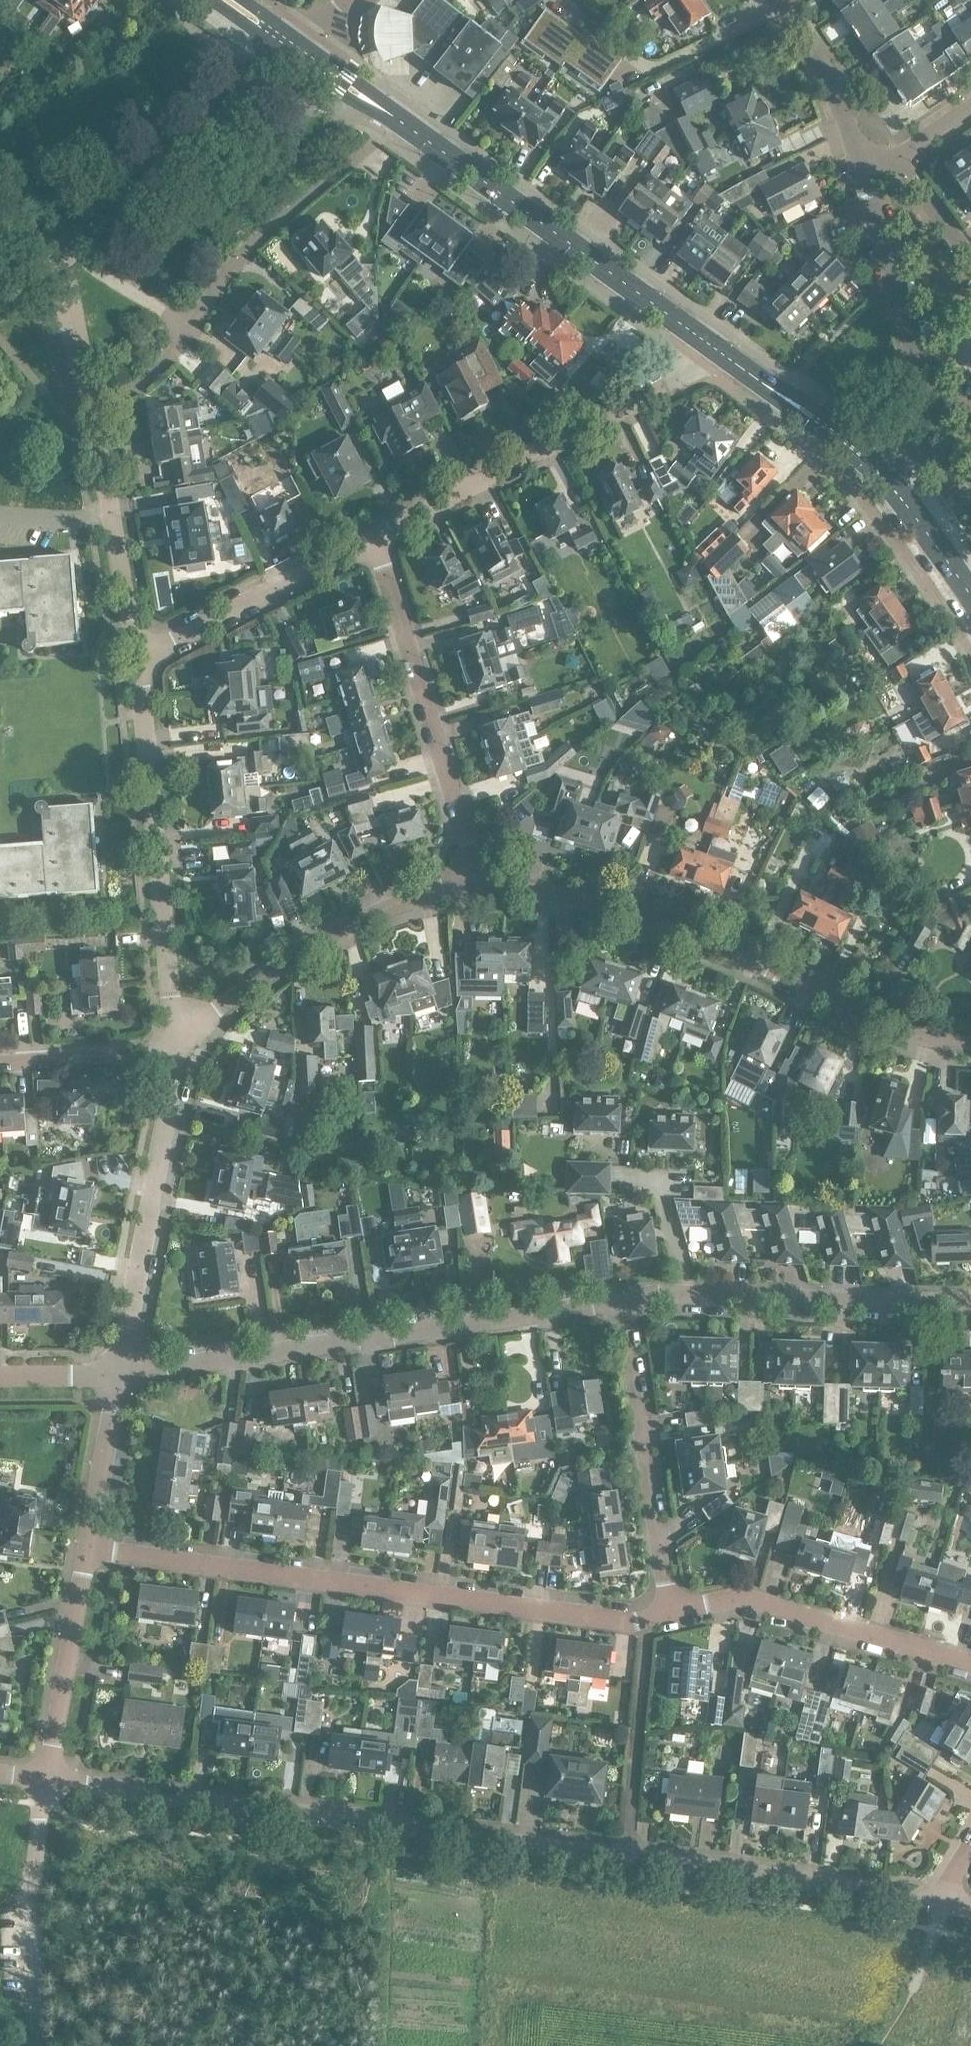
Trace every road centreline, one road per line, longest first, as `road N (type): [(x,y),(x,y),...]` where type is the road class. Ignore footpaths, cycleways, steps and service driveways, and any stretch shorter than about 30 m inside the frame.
road 1 (residential): [(942,1902),(48,1778)]
road 2 (residential): [(671,1618),(646,1625),(89,1548)]
road 3 (secondary): [(718,350),(292,47)]
road 4 (residential): [(970,1046),(868,1017),(681,934),(562,895),(478,881)]
road 5 (residential): [(119,1376),(627,1307)]
road 6 (residential): [(172,1057),(137,658)]
road 7 (residential): [(376,535),(718,350)]
road 8 (residential): [(478,881),(376,535)]
road 9 (residential): [(478,881),(409,899),(329,938),(218,1007),(172,1057)]
road 10 (residential): [(627,1307),(970,1304)]
road 11 (residential): [(119,1376),(172,1057)]
road 12 (unclassified): [(54,254),(292,47)]
road 13 (residential): [(671,1618),(627,1307)]
road 14 (residential): [(970,1665),(750,1601),(671,1618)]
road 15 (residential): [(113,522),(93,401),(54,254)]
road 16 (residential): [(137,658),(376,535)]
road 17 (unclassified): [(35,2045),(48,1778)]
road 18 (residential): [(863,168),(929,405)]
road 19 (residential): [(48,1778),(89,1548)]
road 20 (secondary): [(882,481),(718,350)]
road 21 (residential): [(776,0),(829,77),(863,168)]
road 22 (residential): [(89,1548),(119,1376)]
road 23 (residential): [(172,1057),(0,1068)]
road 24 (secondary): [(882,481),(970,599)]
road 25 (residential): [(137,658),(113,522)]
road 26 (residential): [(970,265),(891,158)]

